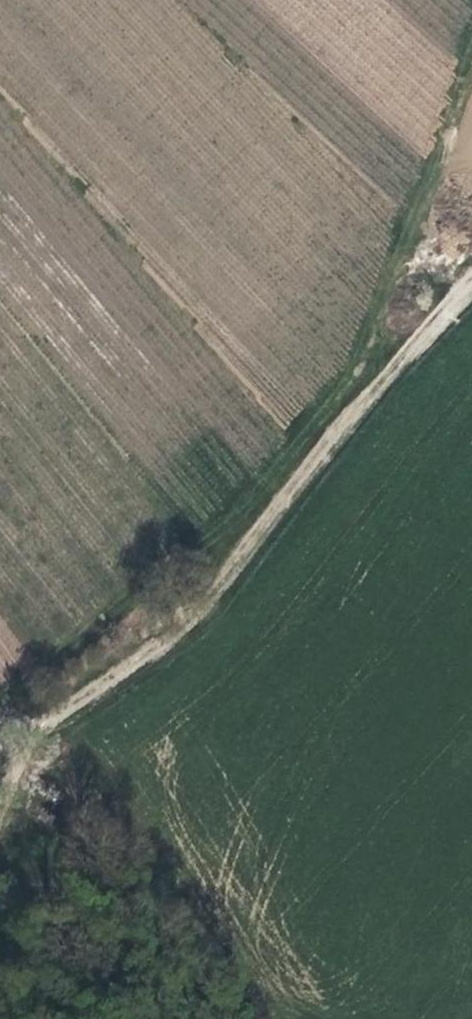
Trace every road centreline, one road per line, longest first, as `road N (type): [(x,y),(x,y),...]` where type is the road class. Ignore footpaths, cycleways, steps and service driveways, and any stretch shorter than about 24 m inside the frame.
road 1 (track): [(0,717),(220,531),(346,384),(471,63)]
road 2 (track): [(0,737),(110,682),(205,605),(319,452),(471,283)]

